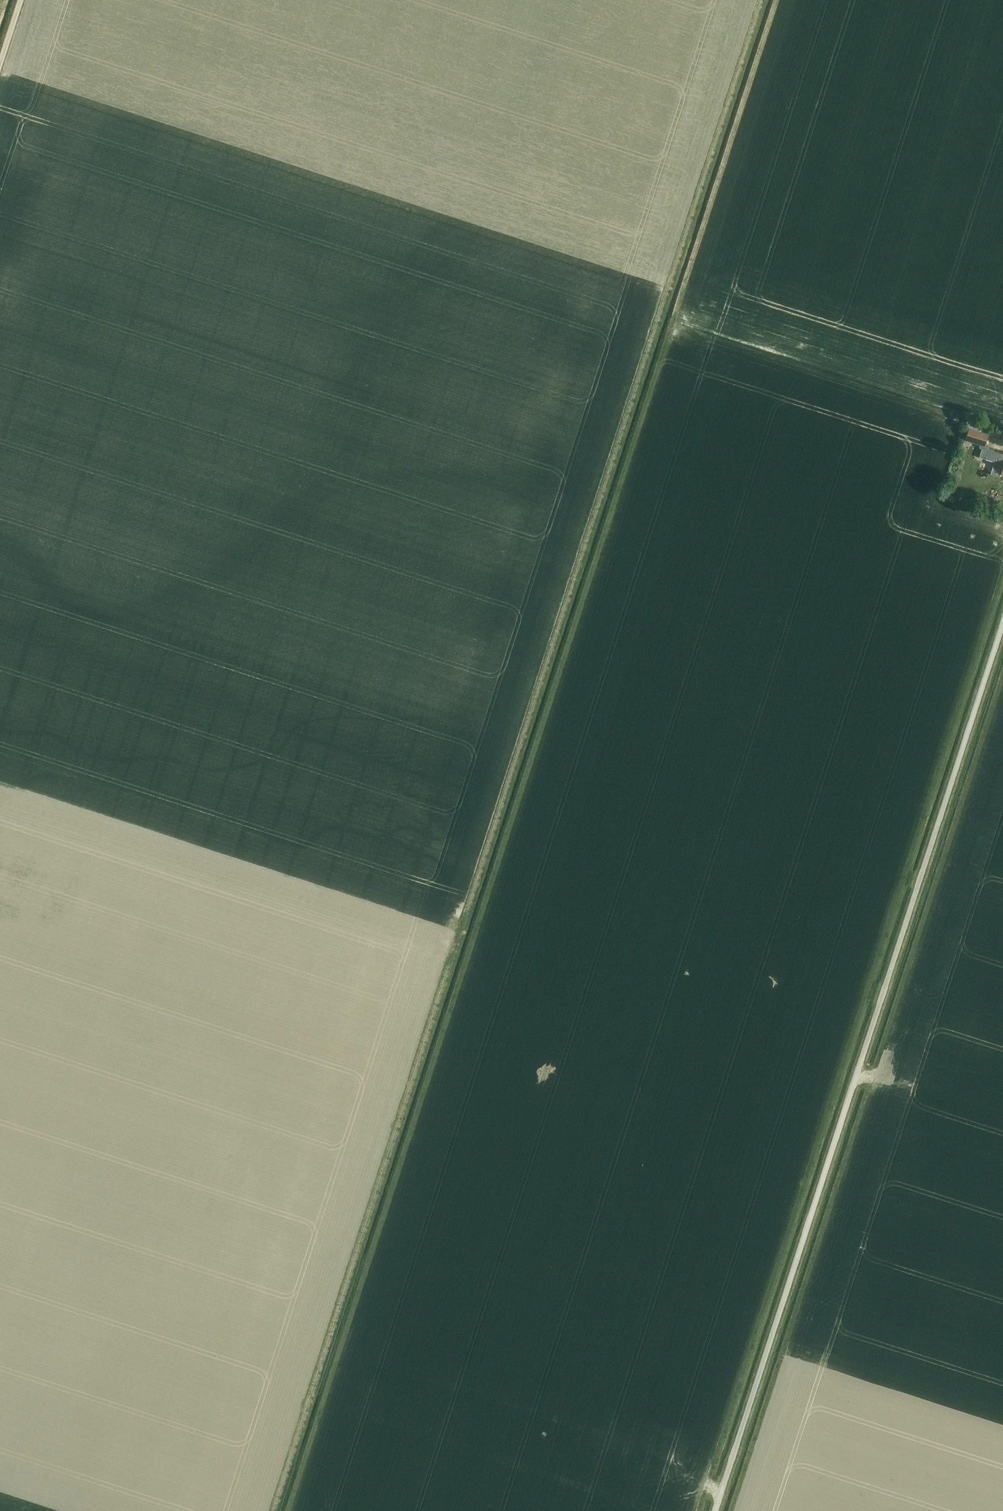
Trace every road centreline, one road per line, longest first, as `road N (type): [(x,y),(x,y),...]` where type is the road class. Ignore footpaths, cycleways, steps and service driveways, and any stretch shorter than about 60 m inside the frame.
road 1 (unclassified): [(714,1510),(1002,625)]

